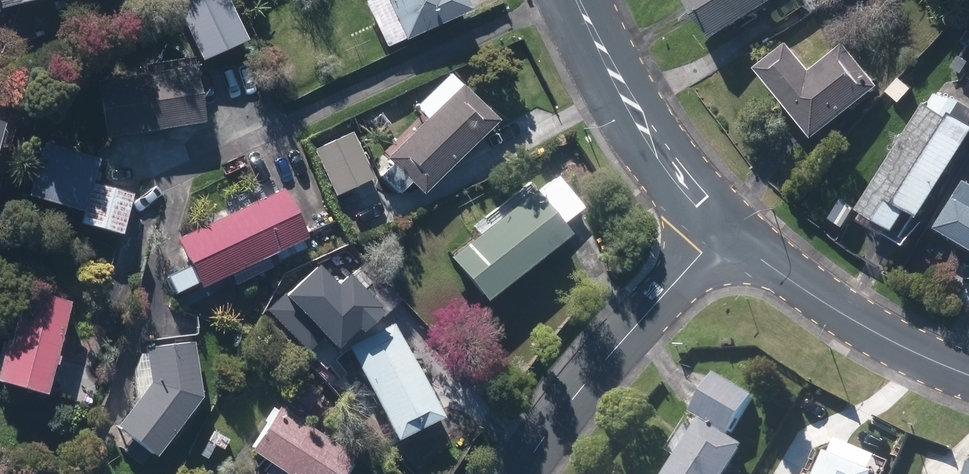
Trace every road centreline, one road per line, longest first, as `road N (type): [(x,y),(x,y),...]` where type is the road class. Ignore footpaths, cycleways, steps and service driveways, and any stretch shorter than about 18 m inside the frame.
road 1 (residential): [(522,473),(587,382),(718,229)]
road 2 (residential): [(968,370),(860,324),(718,229)]
road 3 (residential): [(718,229),(659,157),(582,0)]

